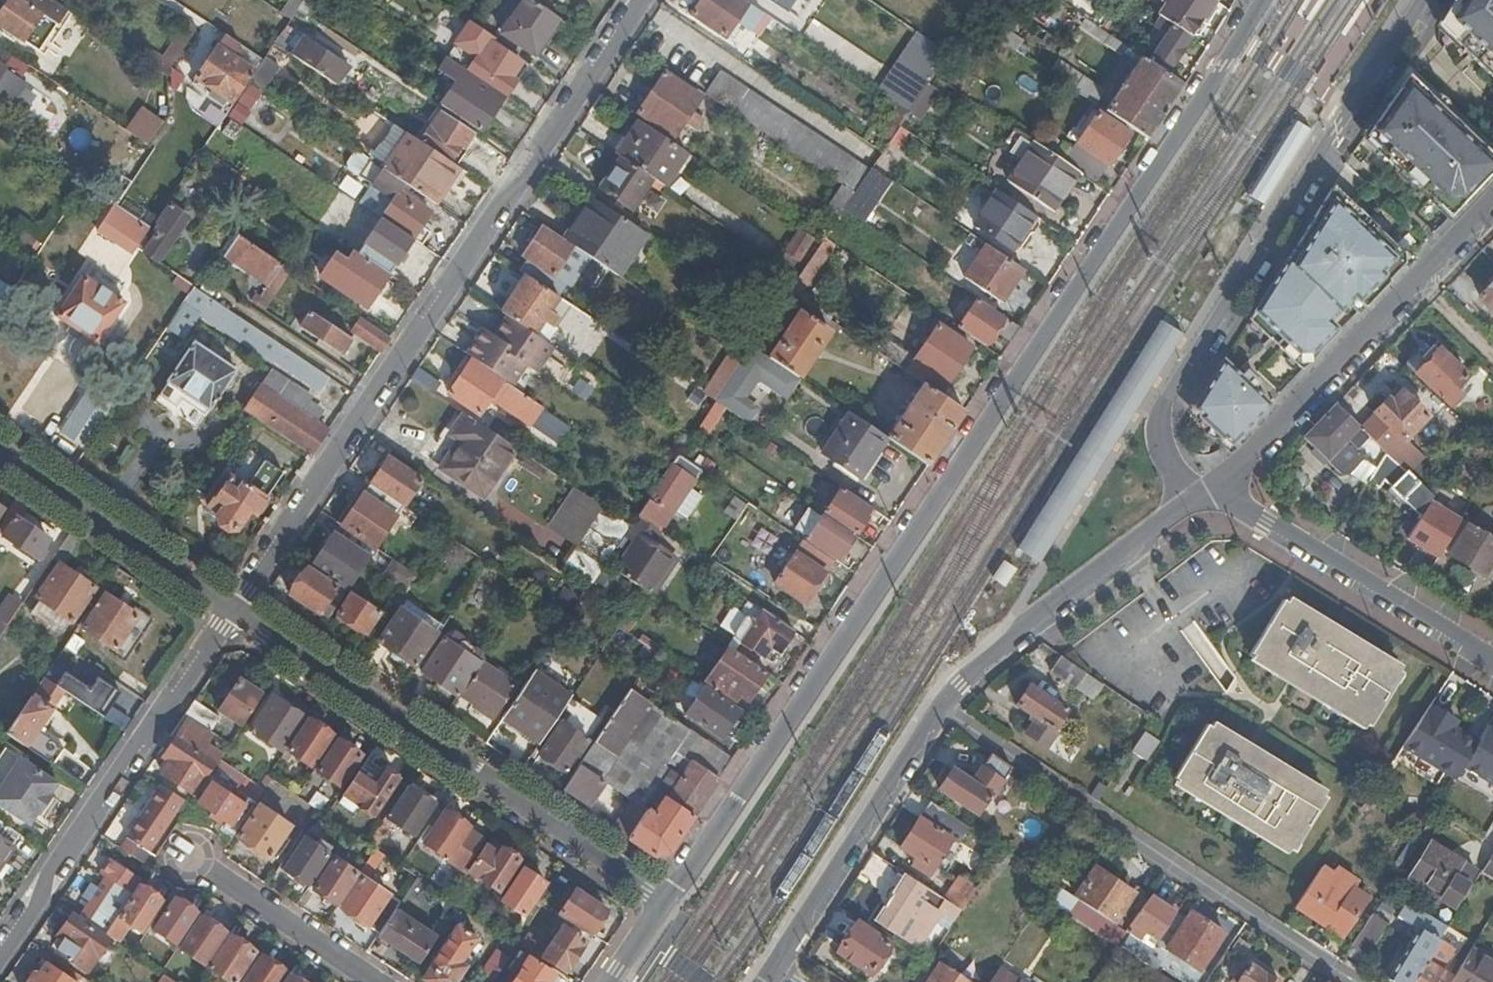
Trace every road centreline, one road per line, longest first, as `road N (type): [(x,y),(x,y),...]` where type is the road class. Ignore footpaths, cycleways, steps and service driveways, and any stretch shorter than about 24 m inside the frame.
road 1 (residential): [(1264,0),(884,584),(666,901)]
road 2 (residential): [(640,0),(233,608)]
road 3 (residential): [(1426,0),(1167,402),(1157,450),(1192,500)]
road 4 (residential): [(666,901),(233,608)]
road 5 (residential): [(1360,981),(941,709)]
road 6 (residential): [(233,608),(0,952)]
road 7 (residential): [(1215,484),(1492,201)]
road 8 (residential): [(1215,484),(1492,660)]
road 9 (residential): [(941,709),(976,667),(1192,500)]
road 10 (residential): [(771,972),(941,709)]
road 11 (residential): [(233,608),(0,452)]
road 12 (residential): [(381,981),(196,861)]

